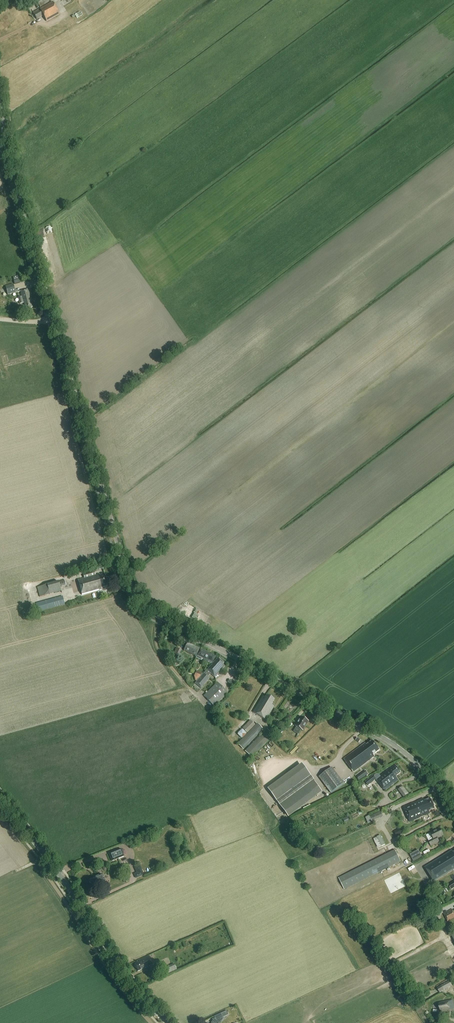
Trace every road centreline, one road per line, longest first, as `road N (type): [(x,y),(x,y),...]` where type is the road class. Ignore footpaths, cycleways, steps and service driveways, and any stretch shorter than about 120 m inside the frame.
road 1 (tertiary): [(453,802),(385,739),(138,599),(69,381),(0,111)]
road 2 (tertiary): [(0,798),(156,1011)]

